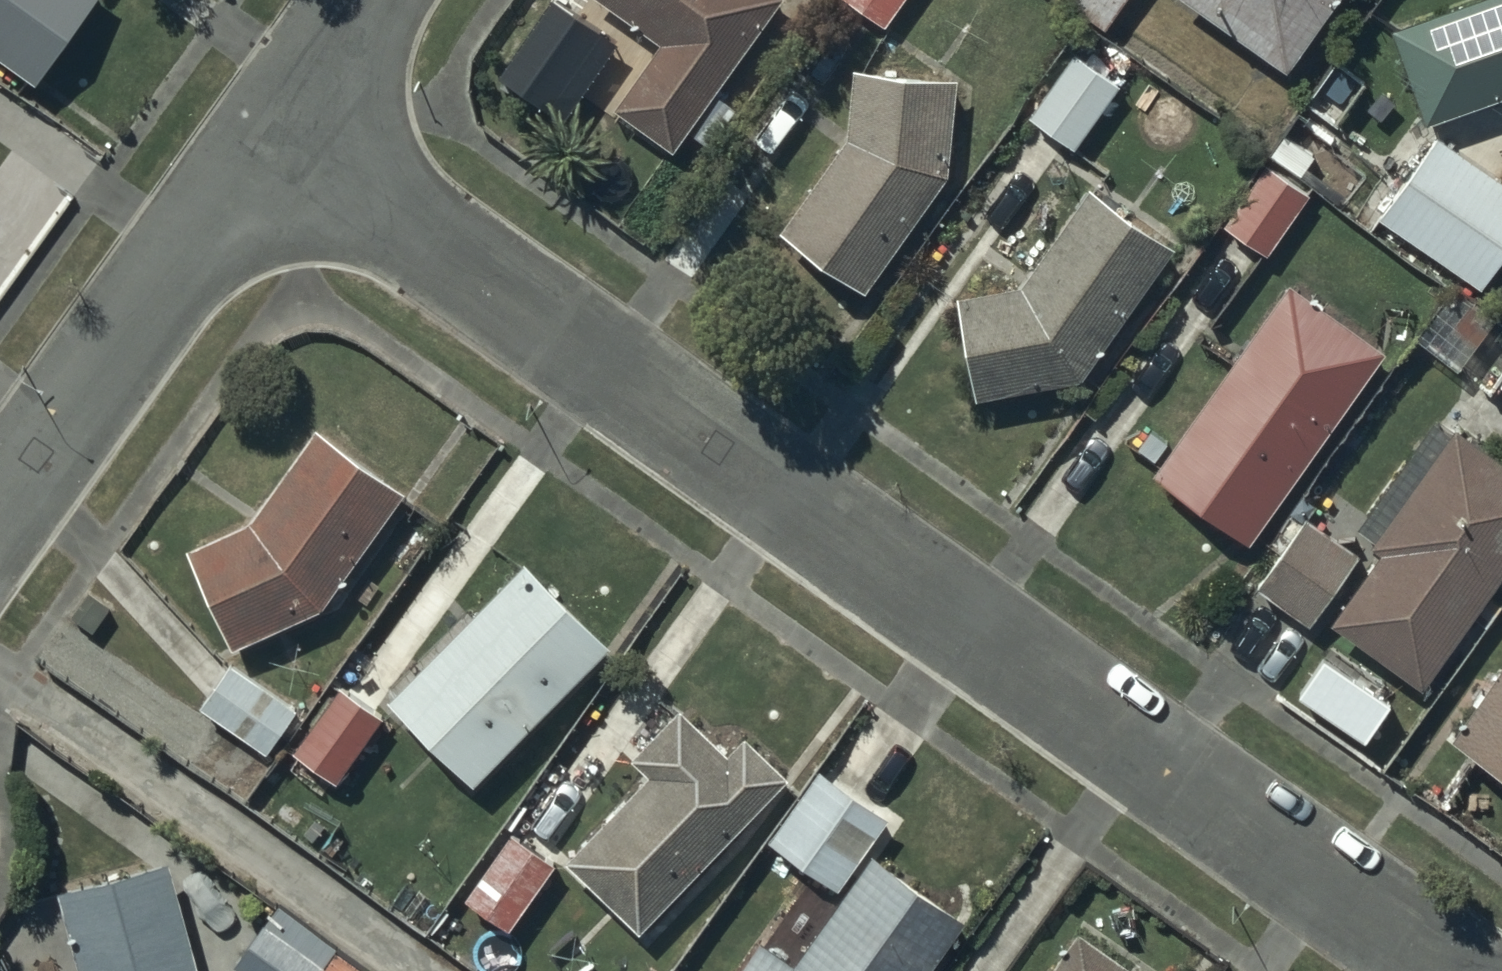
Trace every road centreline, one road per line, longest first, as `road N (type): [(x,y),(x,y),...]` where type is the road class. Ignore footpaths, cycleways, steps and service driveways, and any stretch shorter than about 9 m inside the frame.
road 1 (residential): [(267,133),(1447,970)]
road 2 (residential): [(267,133),(0,509)]
road 3 (residential): [(363,0),(267,133)]

